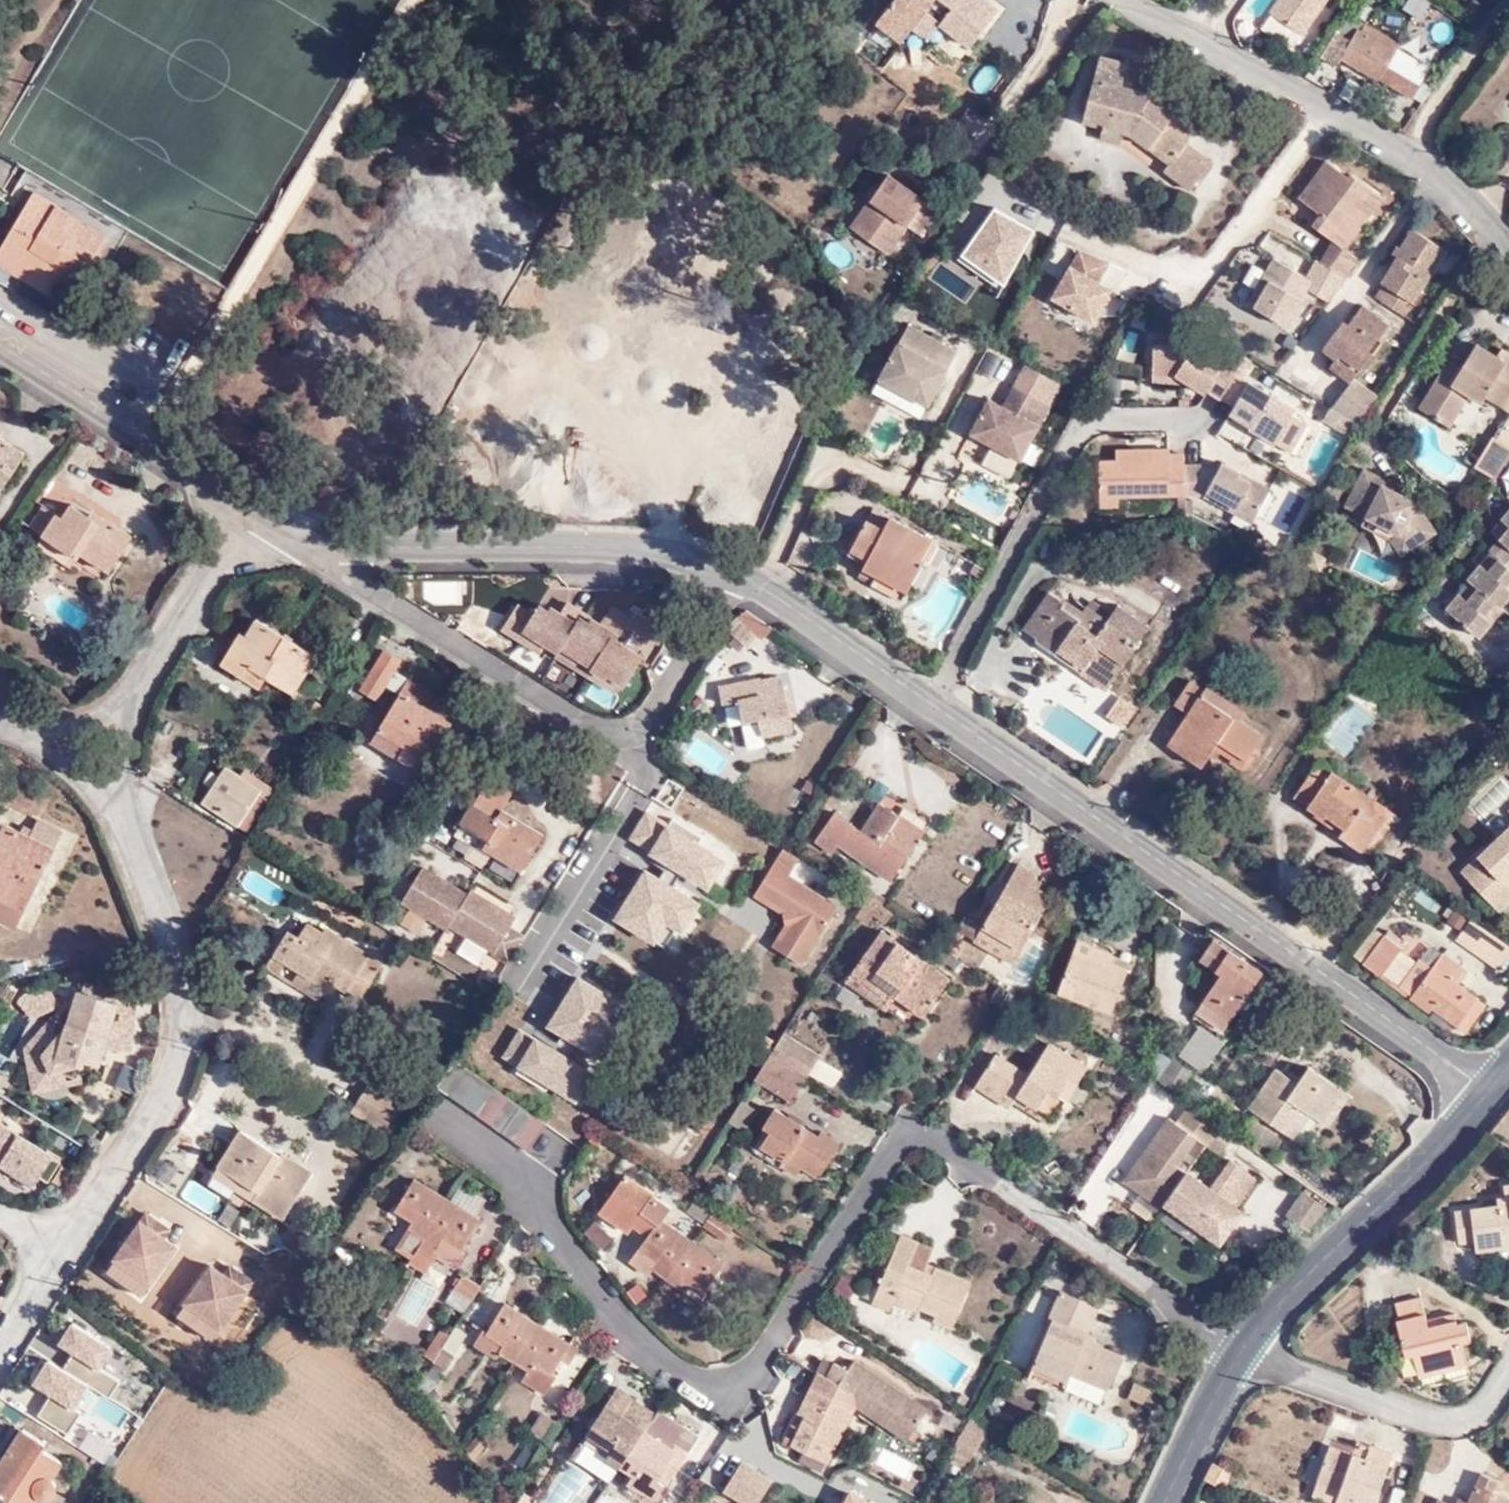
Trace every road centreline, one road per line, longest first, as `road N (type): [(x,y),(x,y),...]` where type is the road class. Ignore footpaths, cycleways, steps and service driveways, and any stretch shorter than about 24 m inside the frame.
road 1 (residential): [(0,347),(256,507),(330,543),(658,547),(727,565),(1492,1090)]
road 2 (tertiary): [(1165,1502),(1239,1353),(1492,1090)]
road 3 (residential): [(1508,240),(1468,192),(1399,140),(1140,0)]

